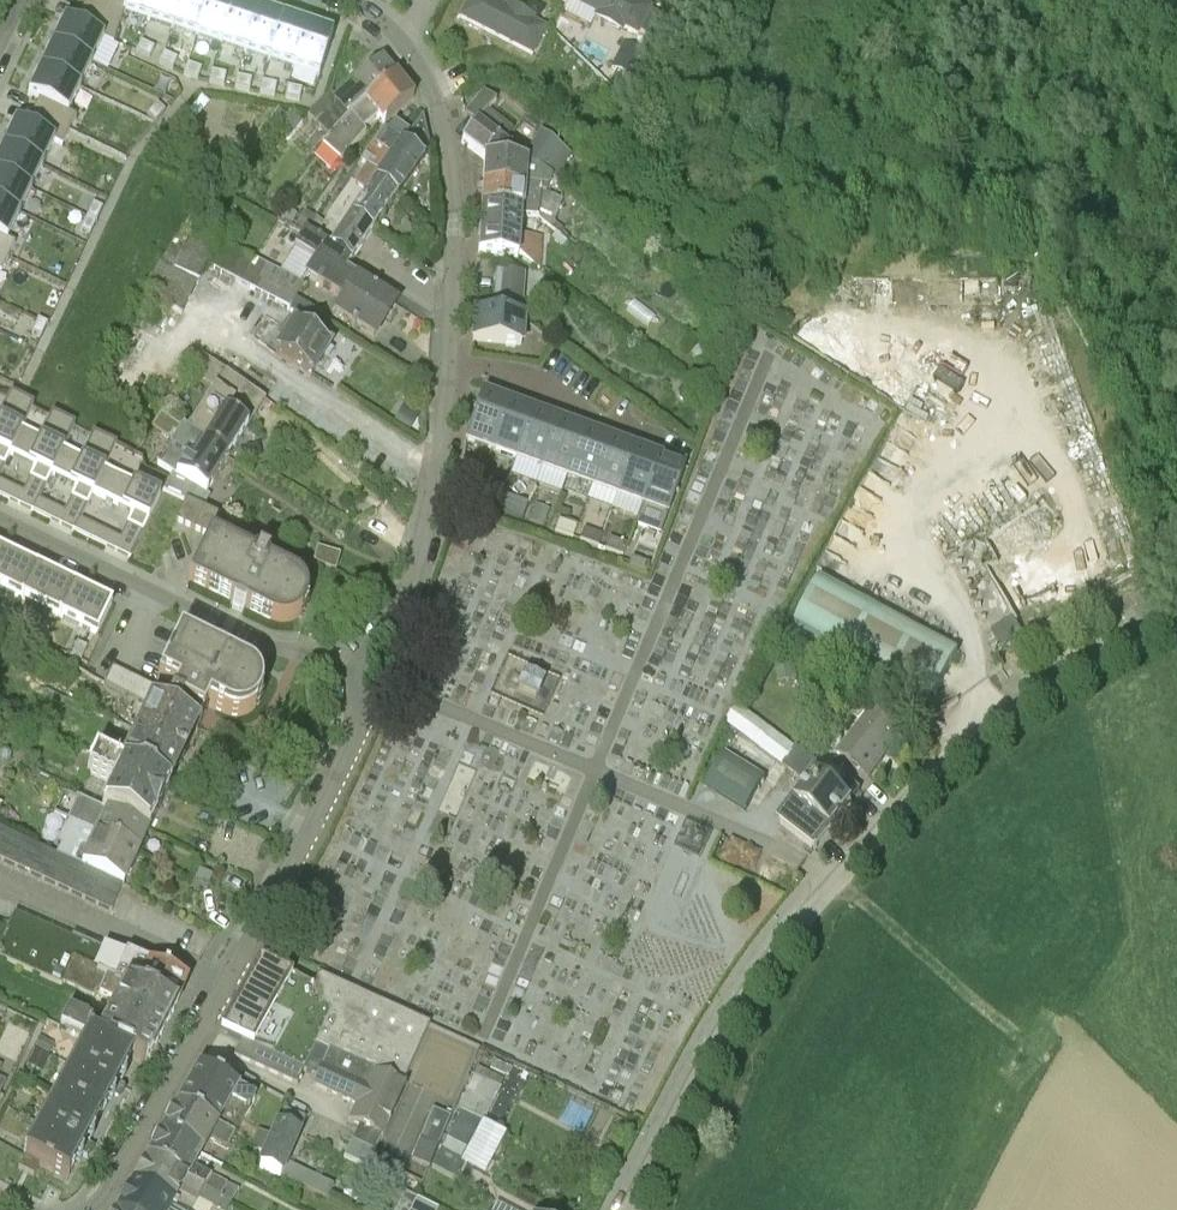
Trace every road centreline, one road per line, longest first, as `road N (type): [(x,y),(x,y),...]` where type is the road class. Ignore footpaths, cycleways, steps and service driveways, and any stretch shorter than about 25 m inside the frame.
road 1 (residential): [(1176,626),(995,721),(837,876),(723,1035),(632,1209)]
road 2 (residential): [(101,1209),(361,721),(351,677)]
road 3 (residential): [(351,677),(0,518)]
road 4 (residential): [(351,677),(366,652),(390,639),(411,584),(435,473),(445,358)]
road 5 (residential): [(445,358),(451,180),(434,99),(406,47)]
road 6 (residential): [(445,358),(675,447)]

